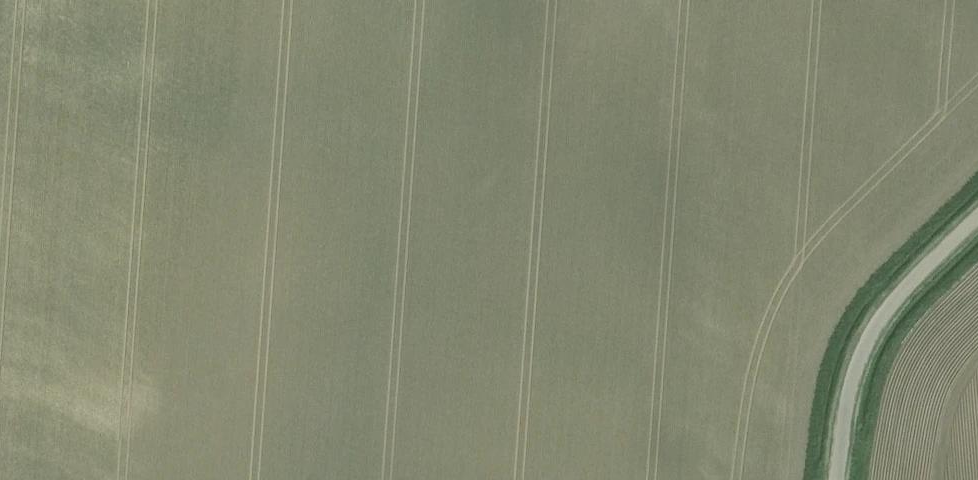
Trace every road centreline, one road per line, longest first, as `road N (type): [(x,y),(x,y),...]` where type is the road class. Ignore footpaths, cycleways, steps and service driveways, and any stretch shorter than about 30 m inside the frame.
road 1 (unclassified): [(836,479),(857,360),(893,304),(977,220)]

